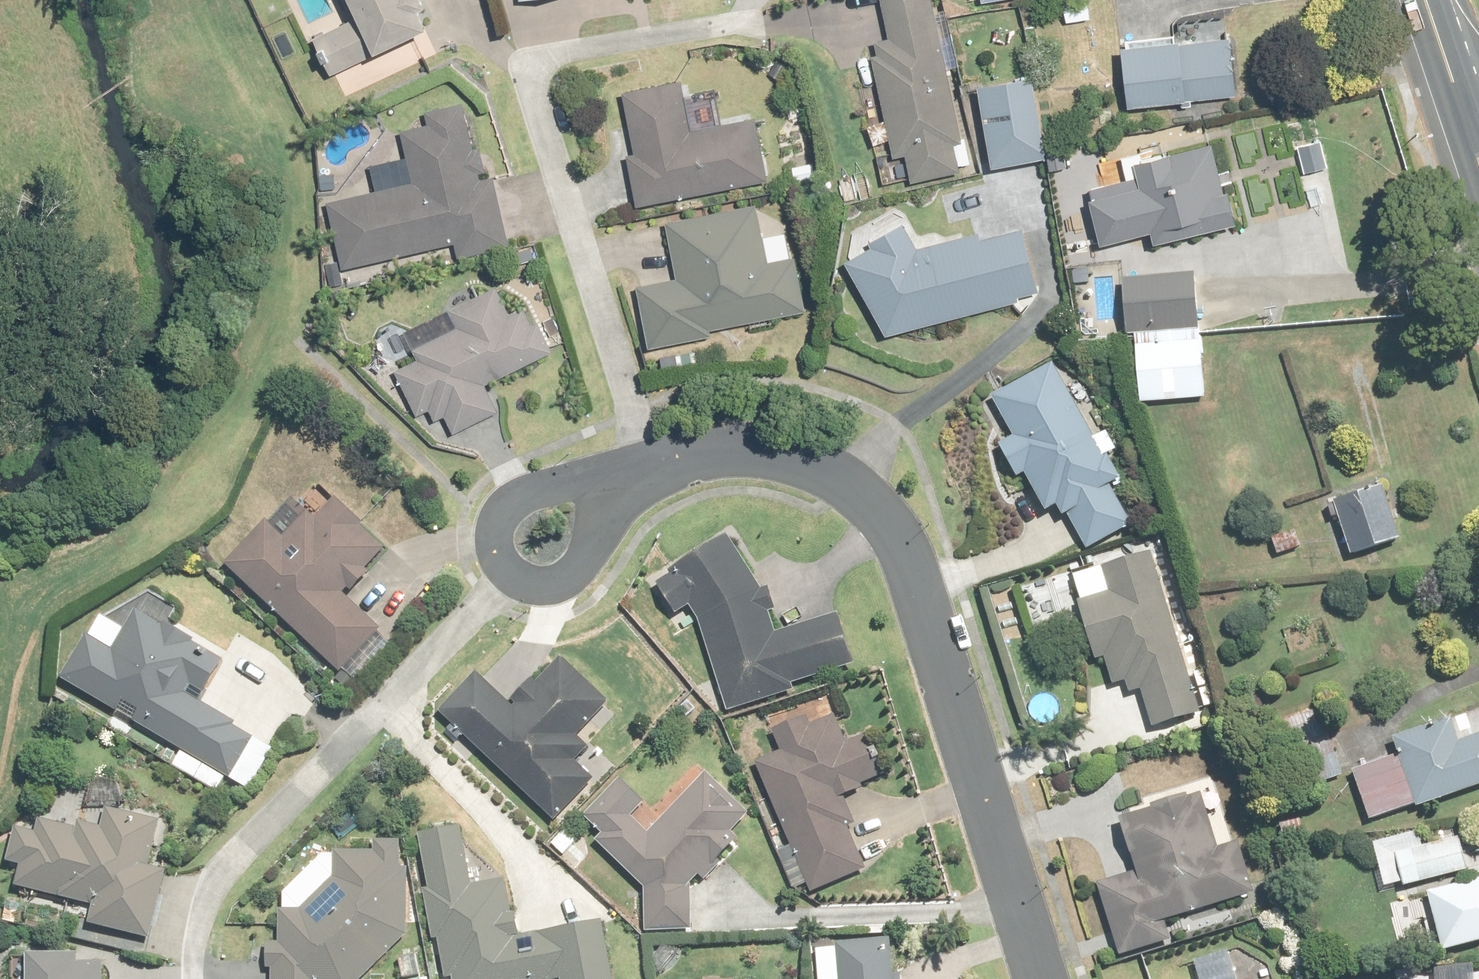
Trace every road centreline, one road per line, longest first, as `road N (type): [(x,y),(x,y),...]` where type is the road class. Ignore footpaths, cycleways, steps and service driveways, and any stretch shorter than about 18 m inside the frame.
road 1 (residential): [(674,460),(725,450),(784,454),(843,477),(891,522),(922,582),(1033,978)]
road 2 (residential): [(513,579),(492,544),(495,526),(517,499),(674,460)]
road 3 (residential): [(674,460),(630,496),(560,581),(534,586),(513,579)]

